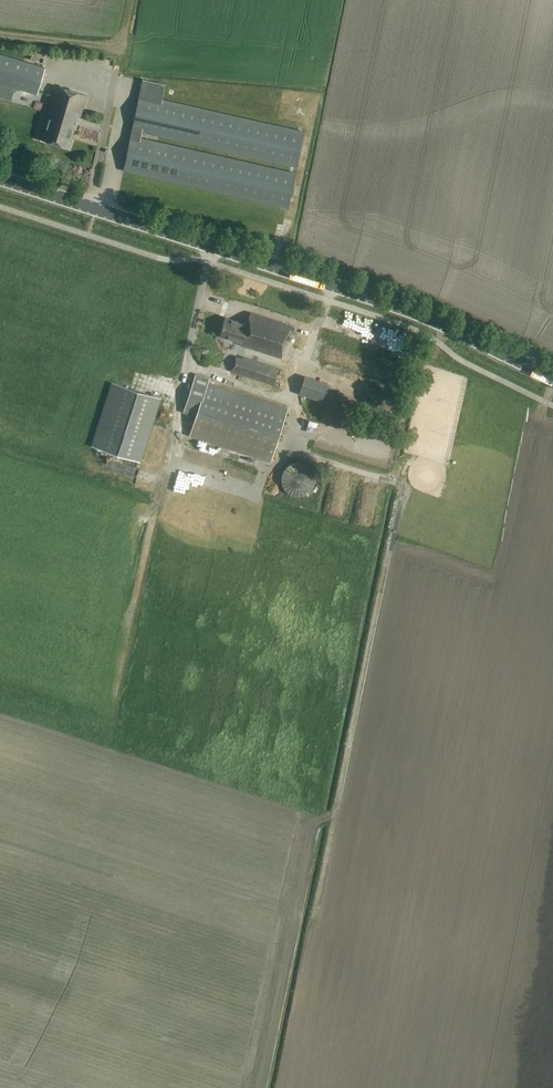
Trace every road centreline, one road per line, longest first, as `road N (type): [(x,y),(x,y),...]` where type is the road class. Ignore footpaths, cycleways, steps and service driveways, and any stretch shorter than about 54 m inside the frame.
road 1 (track): [(410,459),(279,1087)]
road 2 (tertiary): [(552,377),(406,308),(0,177)]
road 3 (track): [(332,284),(291,382),(301,449),(403,487)]

